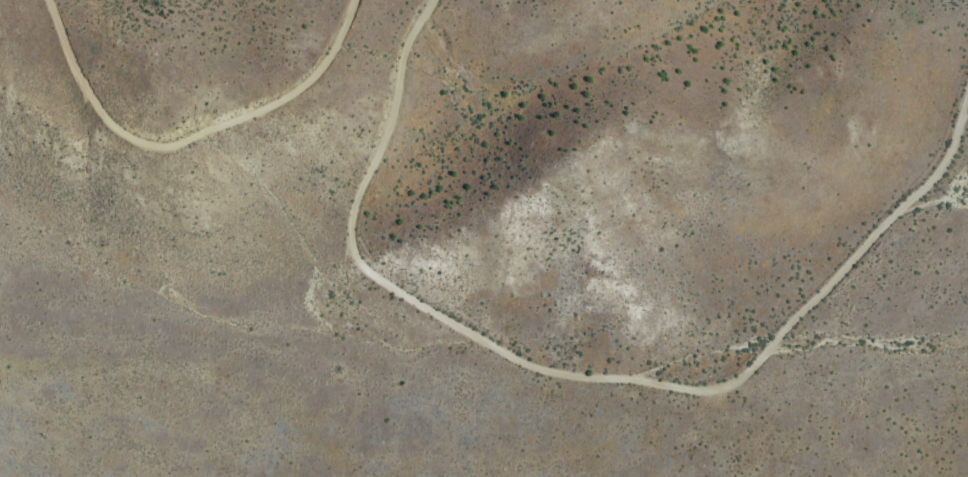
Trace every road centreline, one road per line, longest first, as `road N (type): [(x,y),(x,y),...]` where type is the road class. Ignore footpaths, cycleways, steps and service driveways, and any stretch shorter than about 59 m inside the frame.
road 1 (track): [(955,130),(795,320),(761,374),(724,395),(543,369),(405,285),(378,260),(372,215),(406,150)]
road 2 (track): [(357,0),(326,66),(282,102),(166,146),(119,130),(100,110),(50,0)]
road 3 (track): [(406,150),(407,48),(431,0)]

